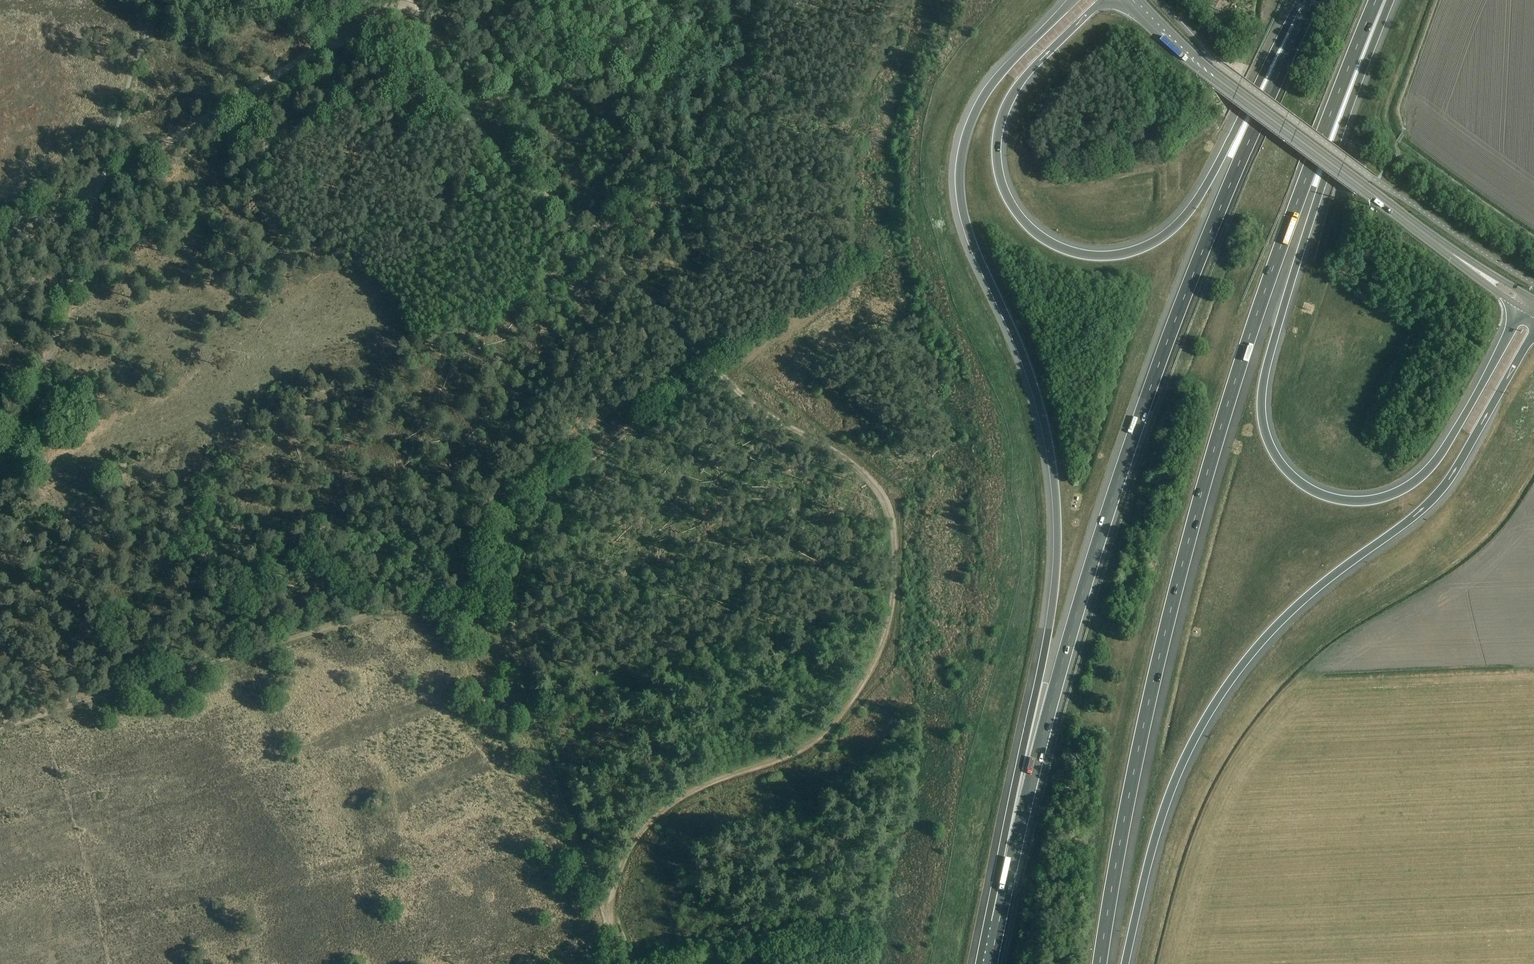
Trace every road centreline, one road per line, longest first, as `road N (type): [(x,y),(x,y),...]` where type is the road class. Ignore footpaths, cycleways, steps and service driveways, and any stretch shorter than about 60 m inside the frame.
road 1 (motorway): [(1073,0),(990,88),(959,168),(969,234),(1039,407),(1057,512),(1050,622),(988,918),(995,943)]
road 2 (motorway): [(1099,963),(1154,677),(1215,447),(1376,0)]
road 3 (motorway): [(1314,0),(1219,210),(1144,404),(1053,693),(995,943)]
road 4 (motorway): [(1521,308),(1447,445),(1409,487),(1370,500),(1320,495),(1271,450),(1261,409),(1271,345),(1383,0)]
road 5 (motorway): [(1124,963),(1165,807),(1229,681),(1309,596),(1436,497),(1533,331)]
road 6 (track): [(612,924),(615,882),(642,829),(694,789),(788,757),(823,734),(864,680),(889,612),(893,535),(880,484),(722,371)]
road 7 (motorway): [(1300,0),(1187,216),(1160,240),(1098,256),(1047,241),(1021,218),(1000,179),(997,151),(1018,87),(1103,0)]
road 8 (track): [(0,727),(519,571)]
road 9 (track): [(0,244),(403,0)]
road 10 (track): [(413,0),(445,90),(470,123),(679,330)]
road 11 (track): [(519,571),(518,669),(626,963)]
road 12 (track): [(679,330),(722,371),(565,482),(531,529),(519,571)]
road 13 (primary): [(1452,254),(1219,81)]
road 14 (track): [(380,613),(479,628),(518,669)]
road 15 (primary): [(1123,0),(1171,49),(1219,81)]

